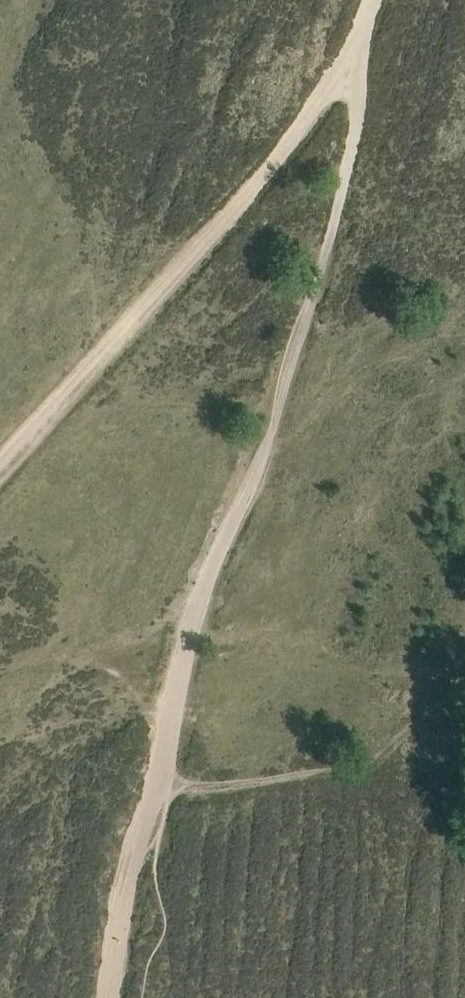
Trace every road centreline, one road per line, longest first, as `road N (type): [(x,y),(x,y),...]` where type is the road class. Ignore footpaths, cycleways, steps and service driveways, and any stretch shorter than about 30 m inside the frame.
road 1 (track): [(149,797),(191,625),(255,473),(309,311),(353,140),(374,0)]
road 2 (track): [(0,467),(222,224),(363,44)]
road 3 (track): [(107,997),(149,797)]

